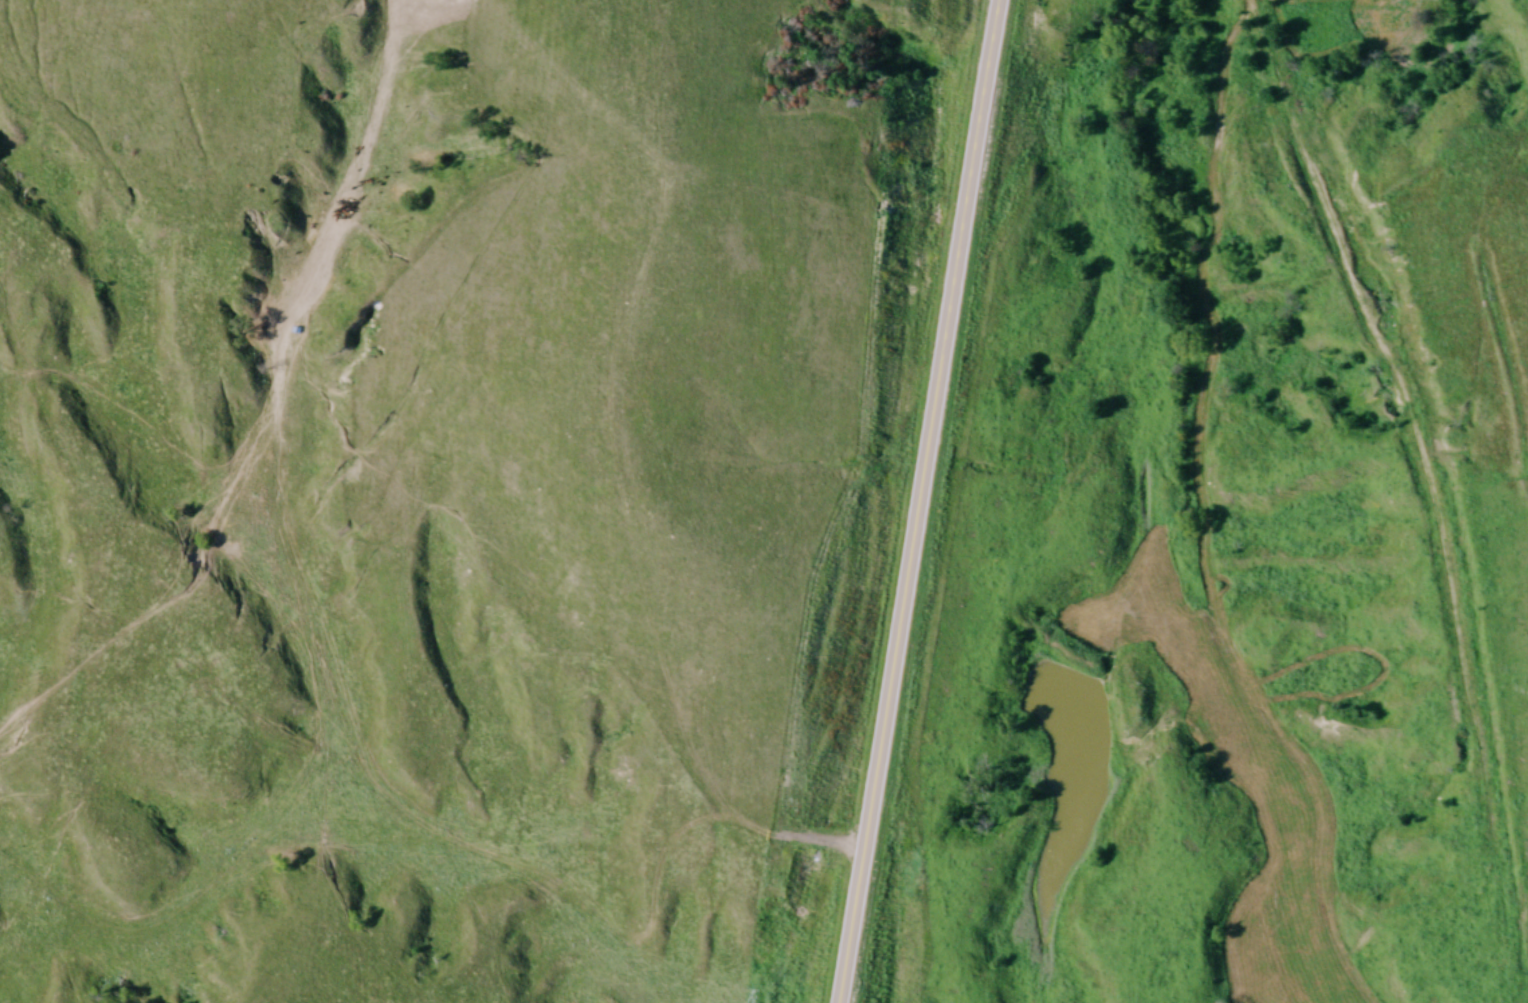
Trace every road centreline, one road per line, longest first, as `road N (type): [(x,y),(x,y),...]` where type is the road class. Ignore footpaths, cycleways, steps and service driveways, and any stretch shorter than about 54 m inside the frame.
road 1 (primary): [(844,1002),(1000,0)]

